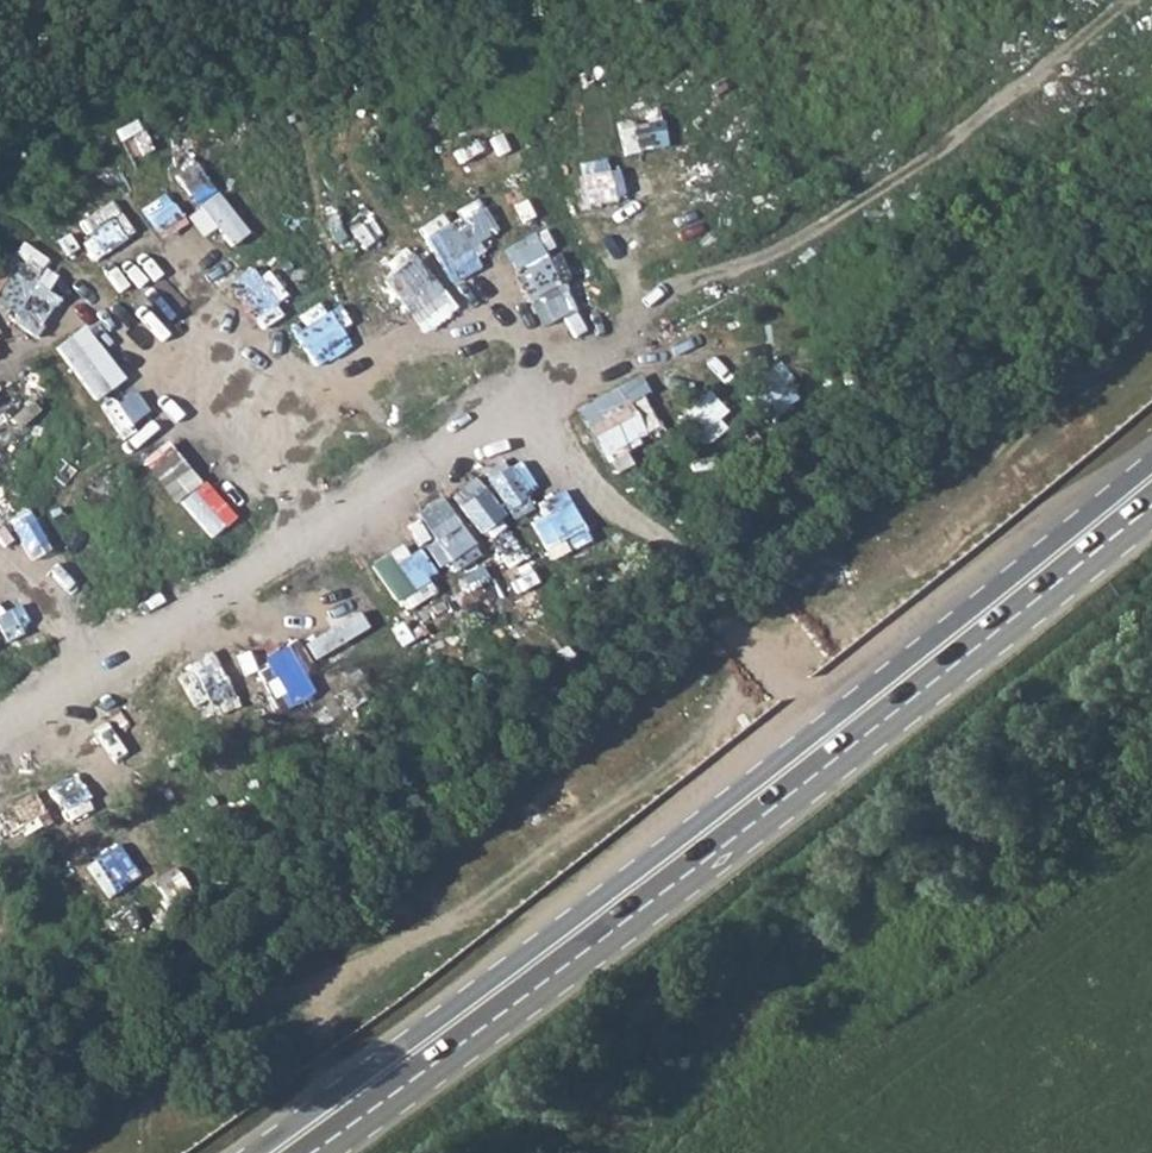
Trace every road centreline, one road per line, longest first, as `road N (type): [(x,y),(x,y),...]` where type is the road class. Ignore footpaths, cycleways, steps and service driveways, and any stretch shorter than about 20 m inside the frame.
road 1 (track): [(0,728),(335,515),(441,433),(853,213),(945,149),(1125,0)]
road 2 (primary): [(1151,461),(495,982),(257,1152)]
road 3 (primary): [(330,1152),(925,705),(1151,521)]

